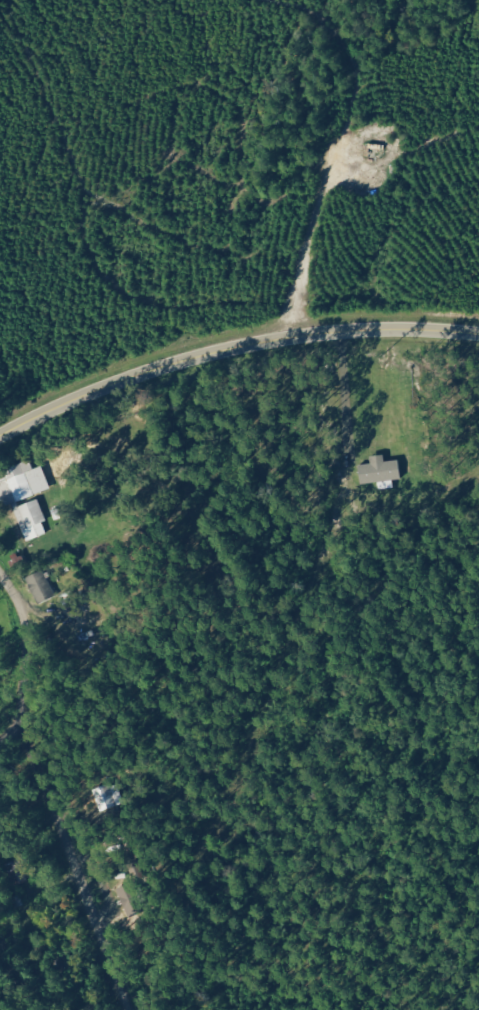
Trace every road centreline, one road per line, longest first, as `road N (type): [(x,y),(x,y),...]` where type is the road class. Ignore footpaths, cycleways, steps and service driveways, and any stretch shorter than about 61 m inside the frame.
road 1 (tertiary): [(0,438),(110,386),(201,356),(339,332),(478,336)]
road 2 (residential): [(94,1009),(13,768),(0,758)]

